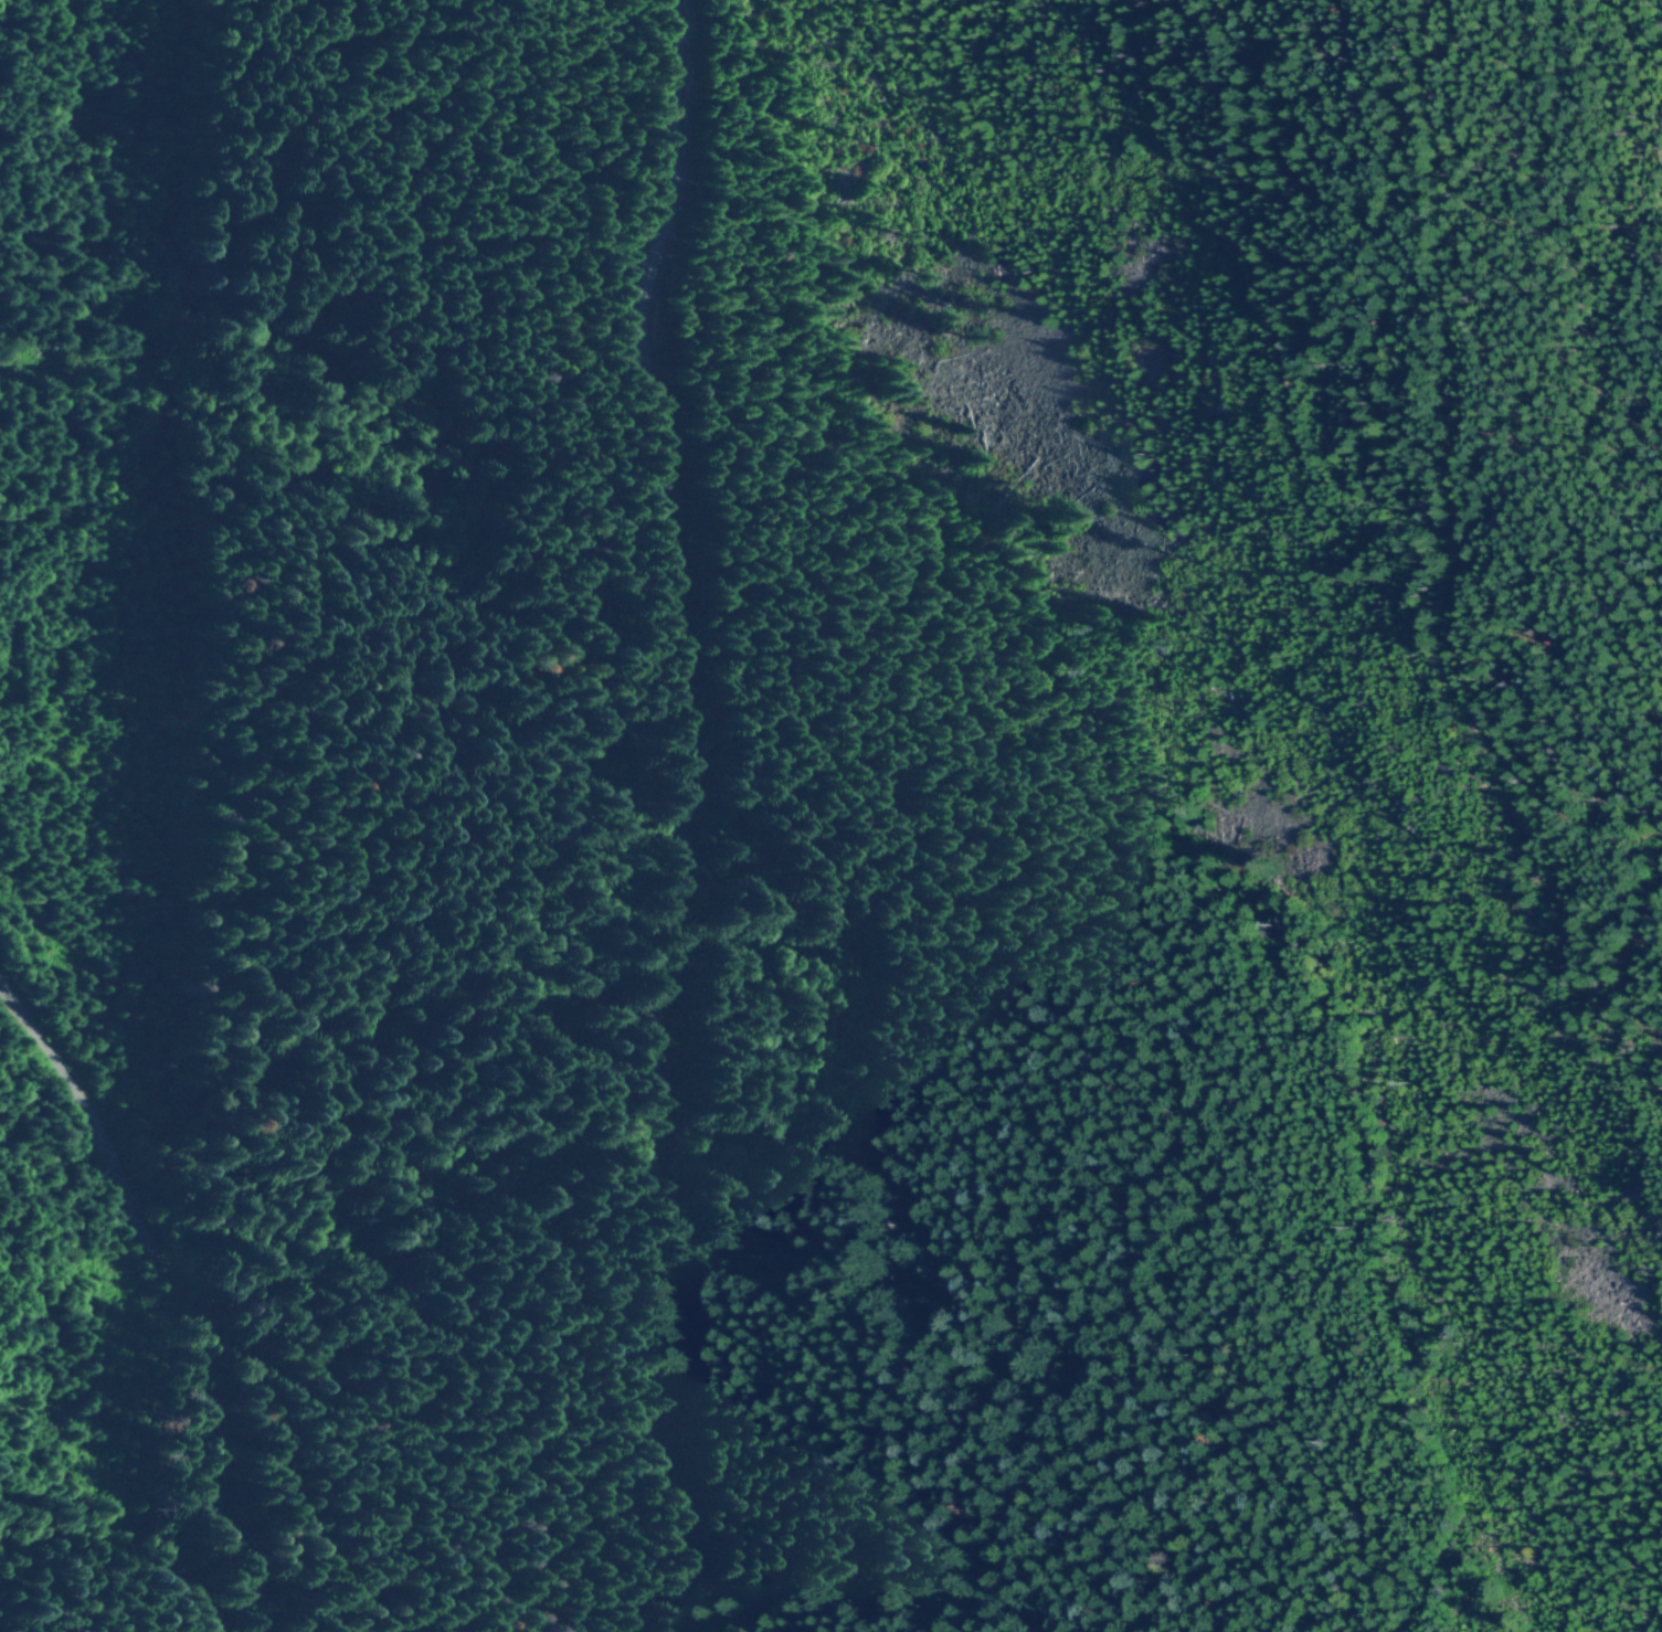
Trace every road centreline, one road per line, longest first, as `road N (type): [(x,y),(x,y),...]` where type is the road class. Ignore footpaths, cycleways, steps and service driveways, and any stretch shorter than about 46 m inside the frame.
road 1 (residential): [(709,1631),(733,674),(664,327),(700,178),(681,0)]
road 2 (tertiary): [(271,1631),(252,1514),(205,1357),(87,1116),(0,982)]

